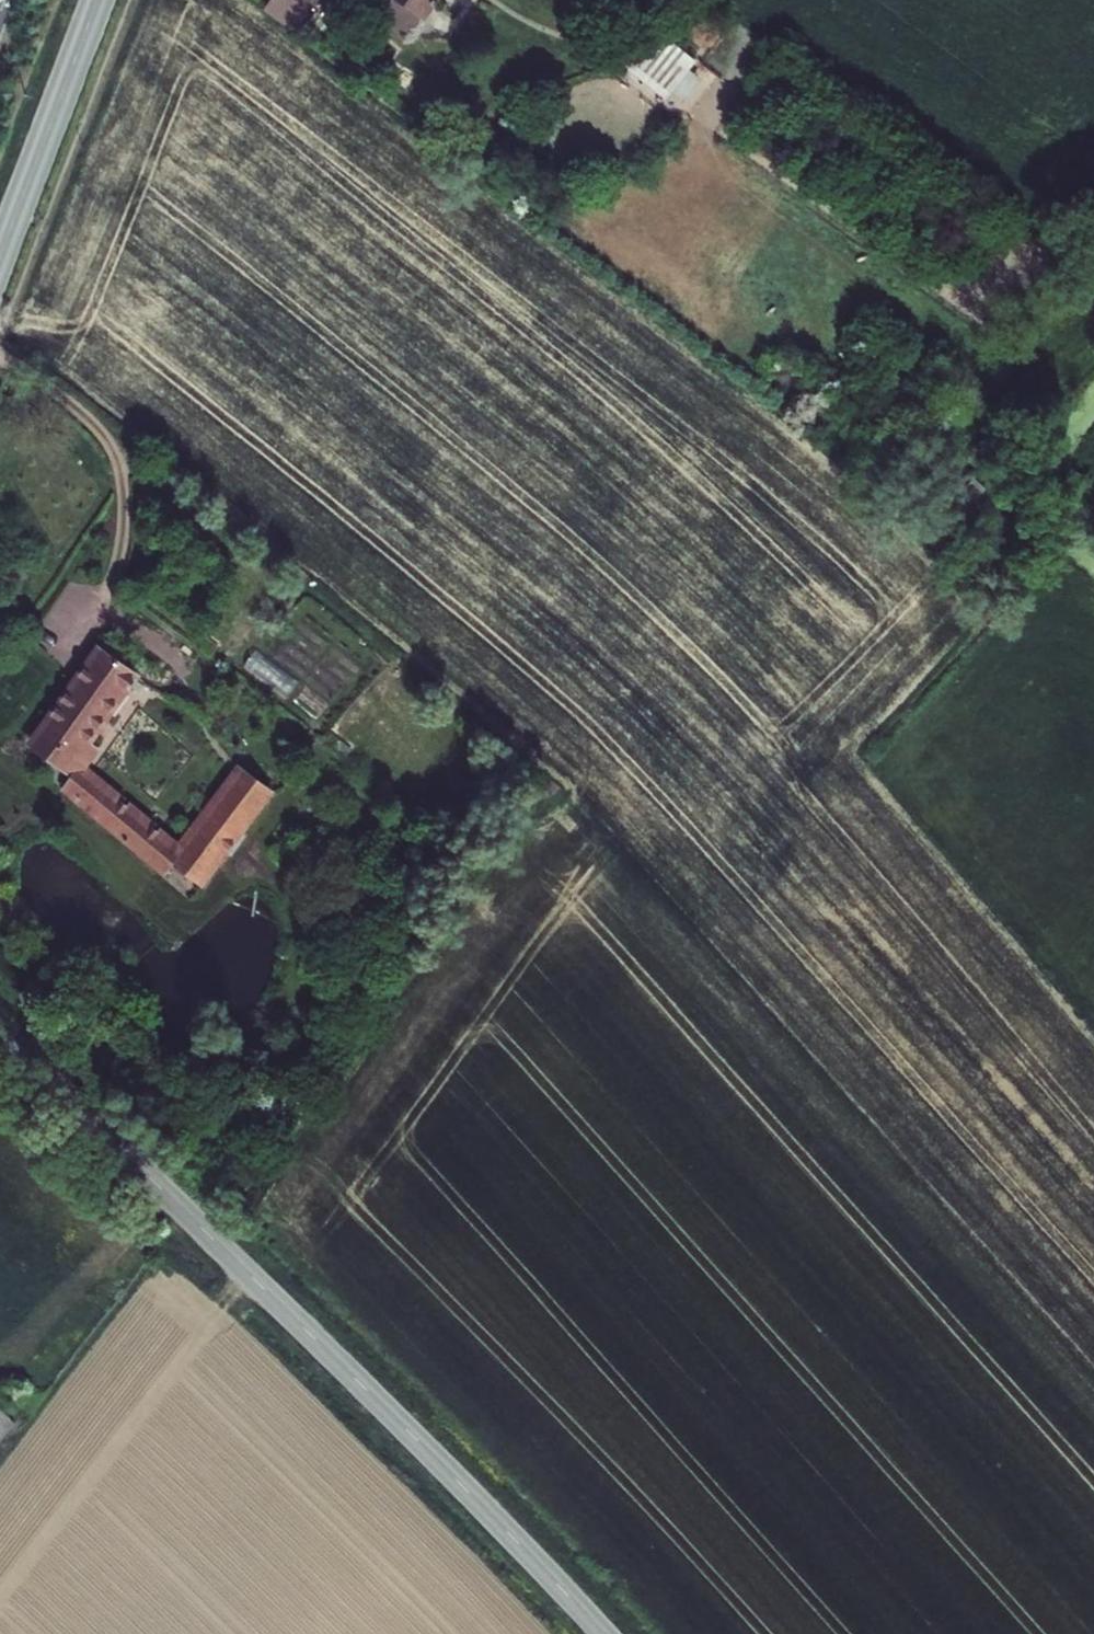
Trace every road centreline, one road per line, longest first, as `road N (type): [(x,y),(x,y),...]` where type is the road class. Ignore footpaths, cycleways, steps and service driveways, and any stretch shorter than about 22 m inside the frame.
road 1 (unclassified): [(0,1040),(439,1460),(599,1633)]
road 2 (secondary): [(0,260),(97,0)]

